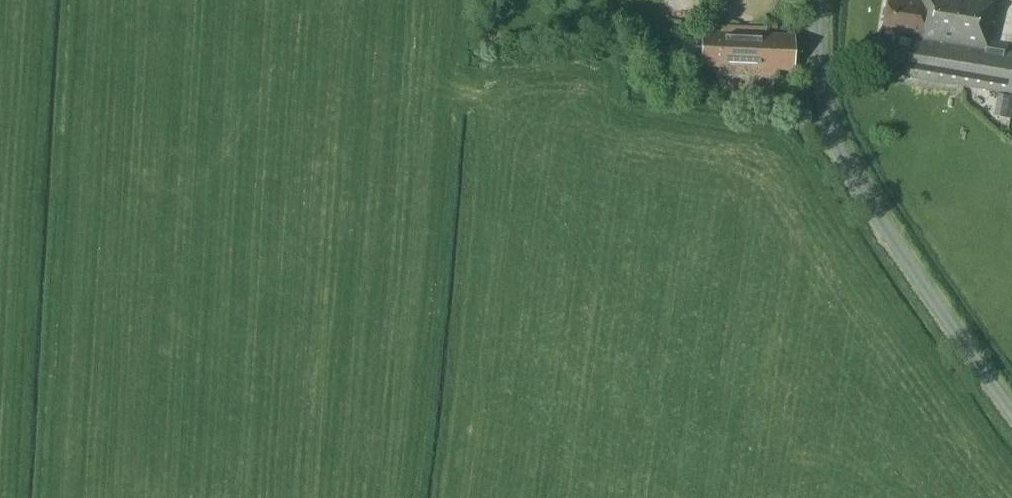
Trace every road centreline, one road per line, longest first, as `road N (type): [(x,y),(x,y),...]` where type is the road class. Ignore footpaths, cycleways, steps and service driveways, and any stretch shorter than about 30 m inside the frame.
road 1 (unclassified): [(1011,411),(843,161),(820,100),(818,0)]

